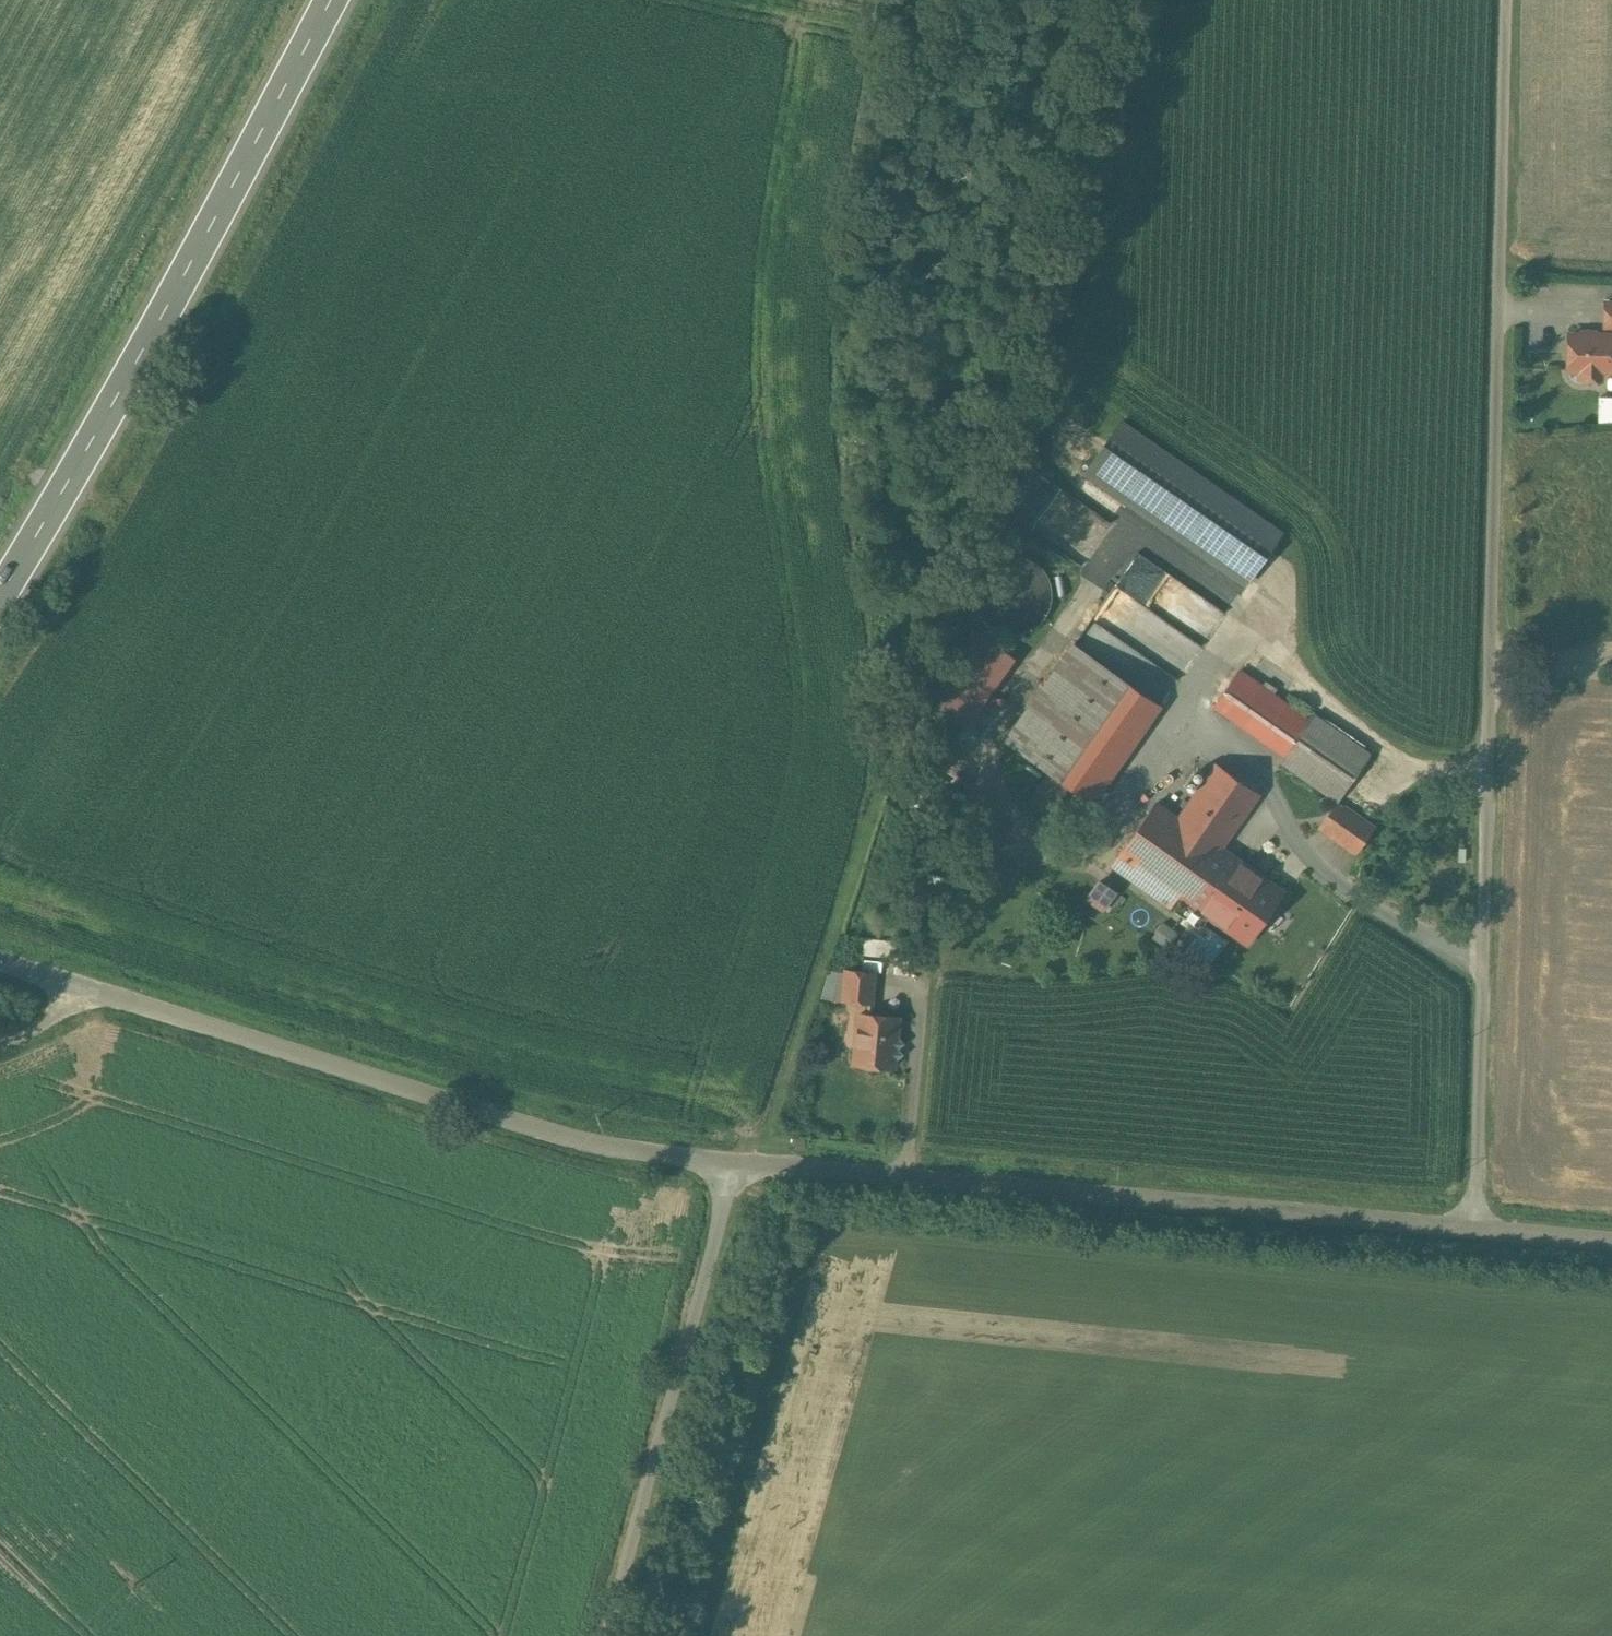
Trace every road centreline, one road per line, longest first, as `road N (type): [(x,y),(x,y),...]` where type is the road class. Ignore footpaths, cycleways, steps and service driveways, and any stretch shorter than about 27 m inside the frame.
road 1 (unclassified): [(1474,1227),(1495,274)]
road 2 (unclassified): [(741,1164),(542,1132),(0,962)]
road 3 (unclassified): [(1474,1227),(741,1164)]
road 4 (secondary): [(336,0),(75,479),(0,600)]
road 5 (unclassified): [(608,1635),(741,1164)]
road 6 (track): [(1495,274),(1501,0)]
road 7 (track): [(1186,706),(1253,608),(1198,561),(1148,534),(1126,533)]
road 8 (track): [(978,753),(1126,533)]
road 9 (track): [(929,976),(961,895),(1012,833)]
road 10 (unclassified): [(1611,1240),(1474,1227)]

